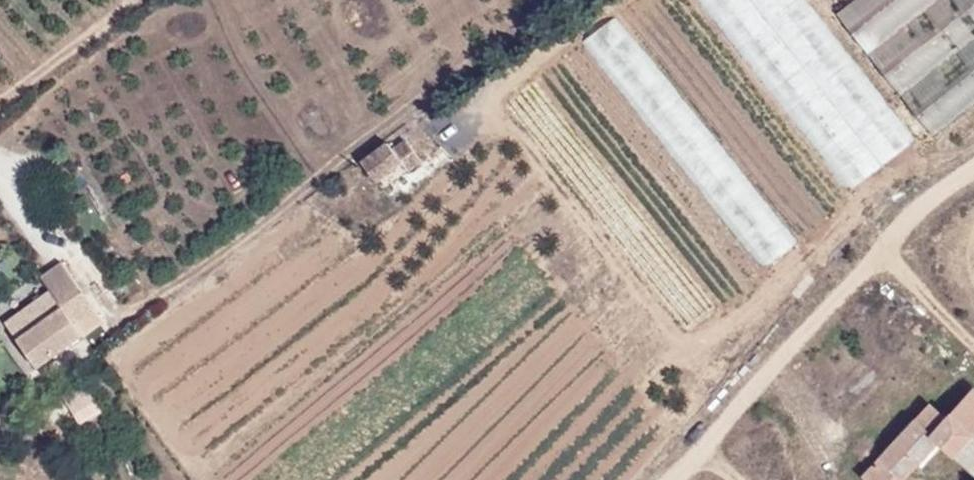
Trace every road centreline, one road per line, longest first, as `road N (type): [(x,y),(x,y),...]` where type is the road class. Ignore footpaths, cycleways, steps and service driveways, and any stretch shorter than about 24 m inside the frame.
road 1 (residential): [(0,157),(117,310)]
road 2 (residential): [(615,0),(476,101)]
road 3 (residential): [(973,171),(935,194),(878,262)]

